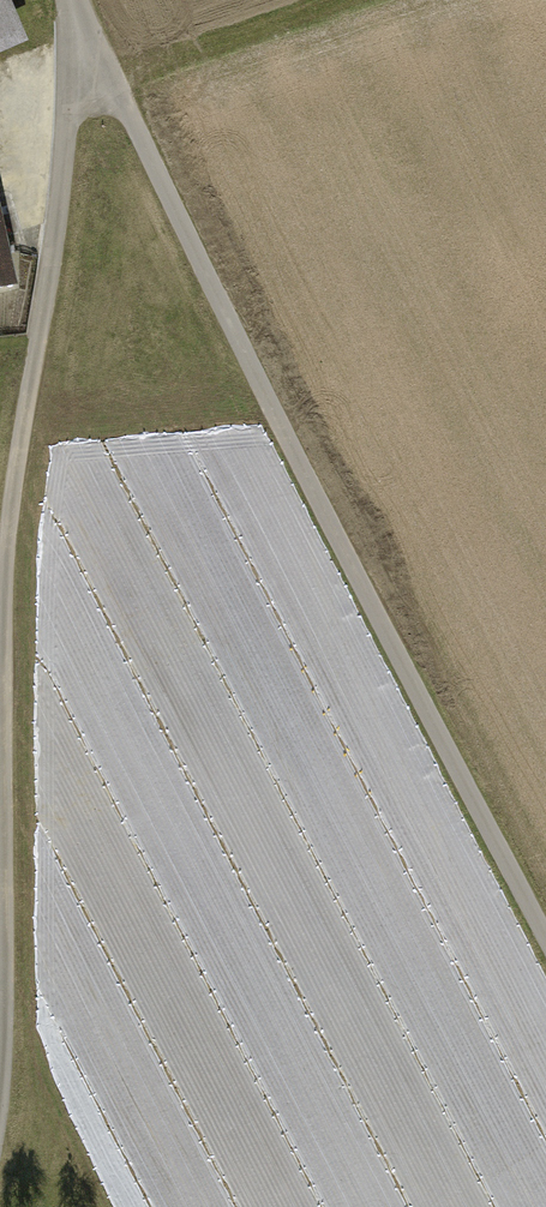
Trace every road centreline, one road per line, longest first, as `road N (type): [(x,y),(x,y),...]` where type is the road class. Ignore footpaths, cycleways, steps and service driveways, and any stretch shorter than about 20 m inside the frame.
road 1 (unclassified): [(81,13),(545,913)]
road 2 (unclassified): [(81,13),(0,608)]
road 3 (unclassified): [(0,621),(8,1091),(0,1120)]

